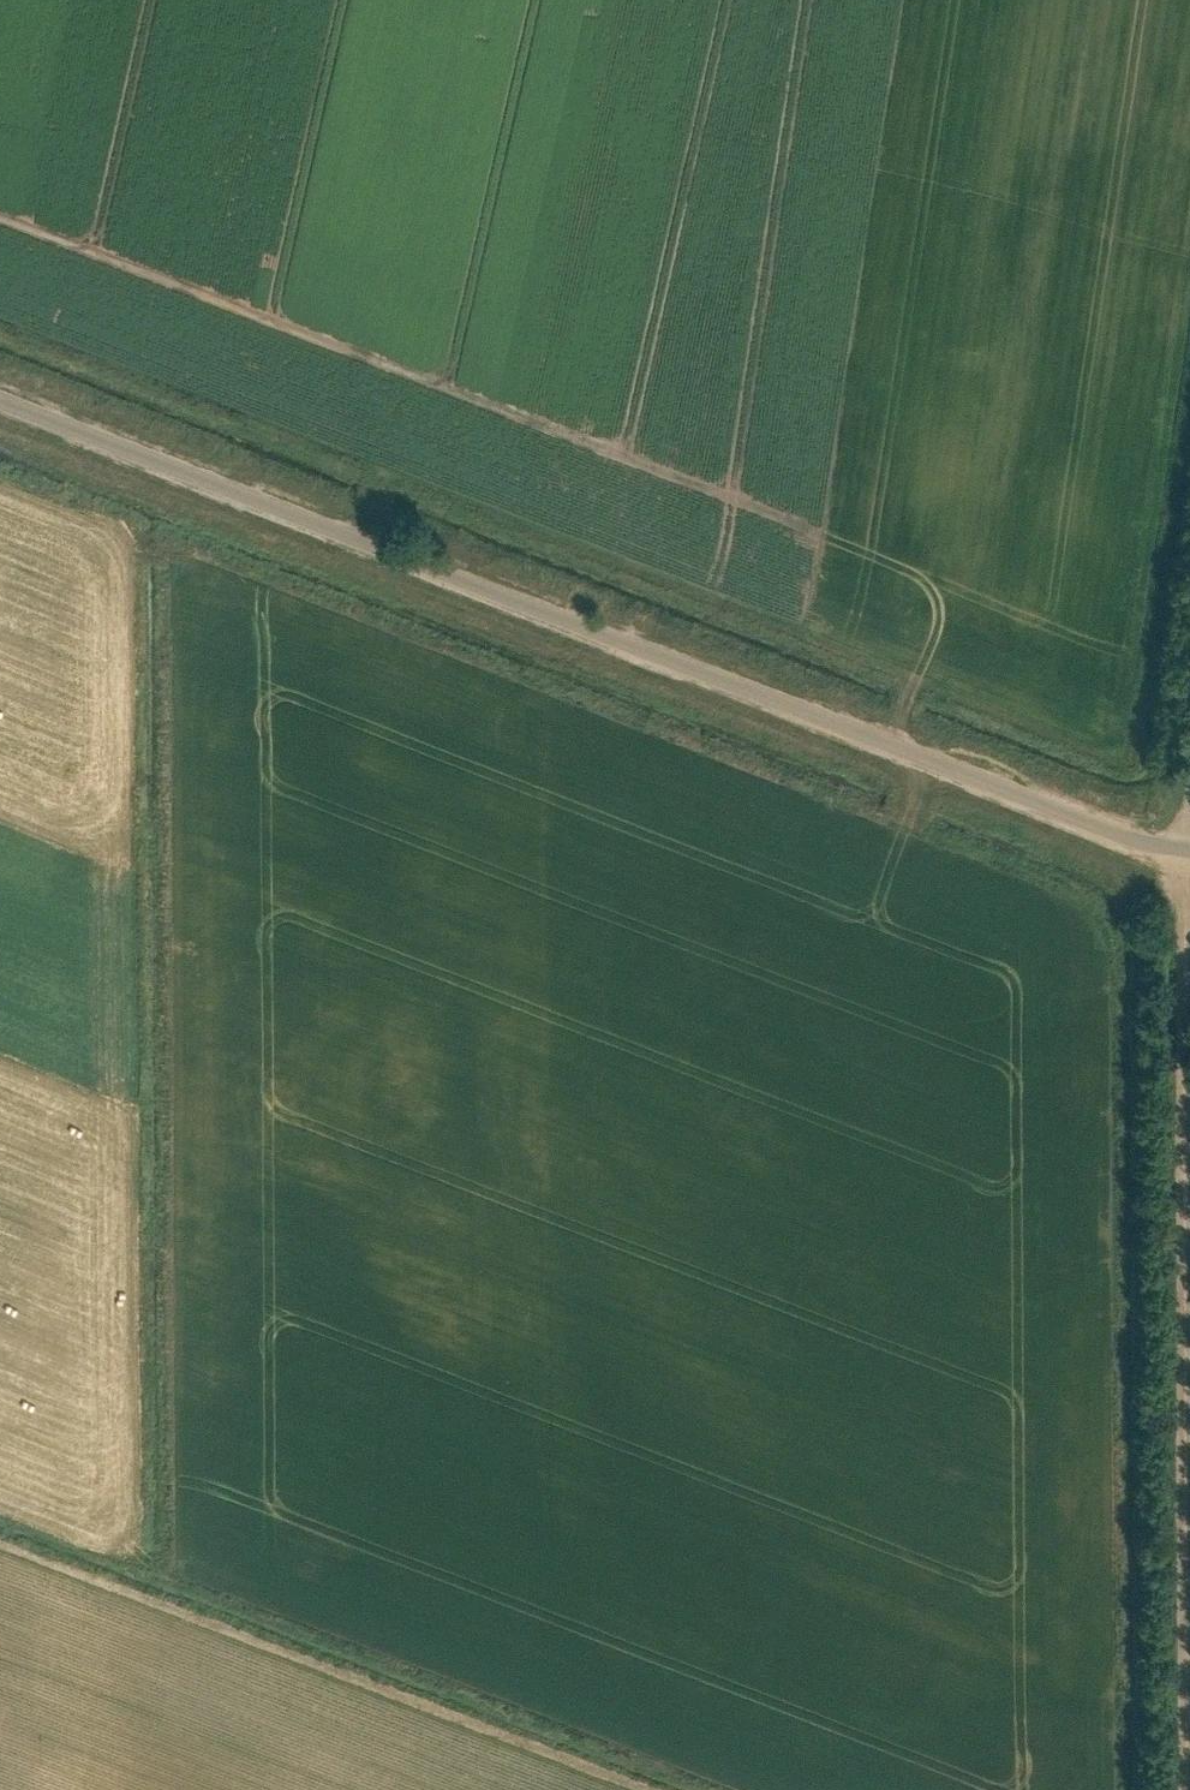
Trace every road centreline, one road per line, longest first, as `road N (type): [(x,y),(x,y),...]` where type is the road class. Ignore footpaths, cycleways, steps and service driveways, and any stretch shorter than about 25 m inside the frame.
road 1 (unclassified): [(0,400),(1142,845),(1189,853)]
road 2 (track): [(1184,1789),(1176,854),(1189,782)]

